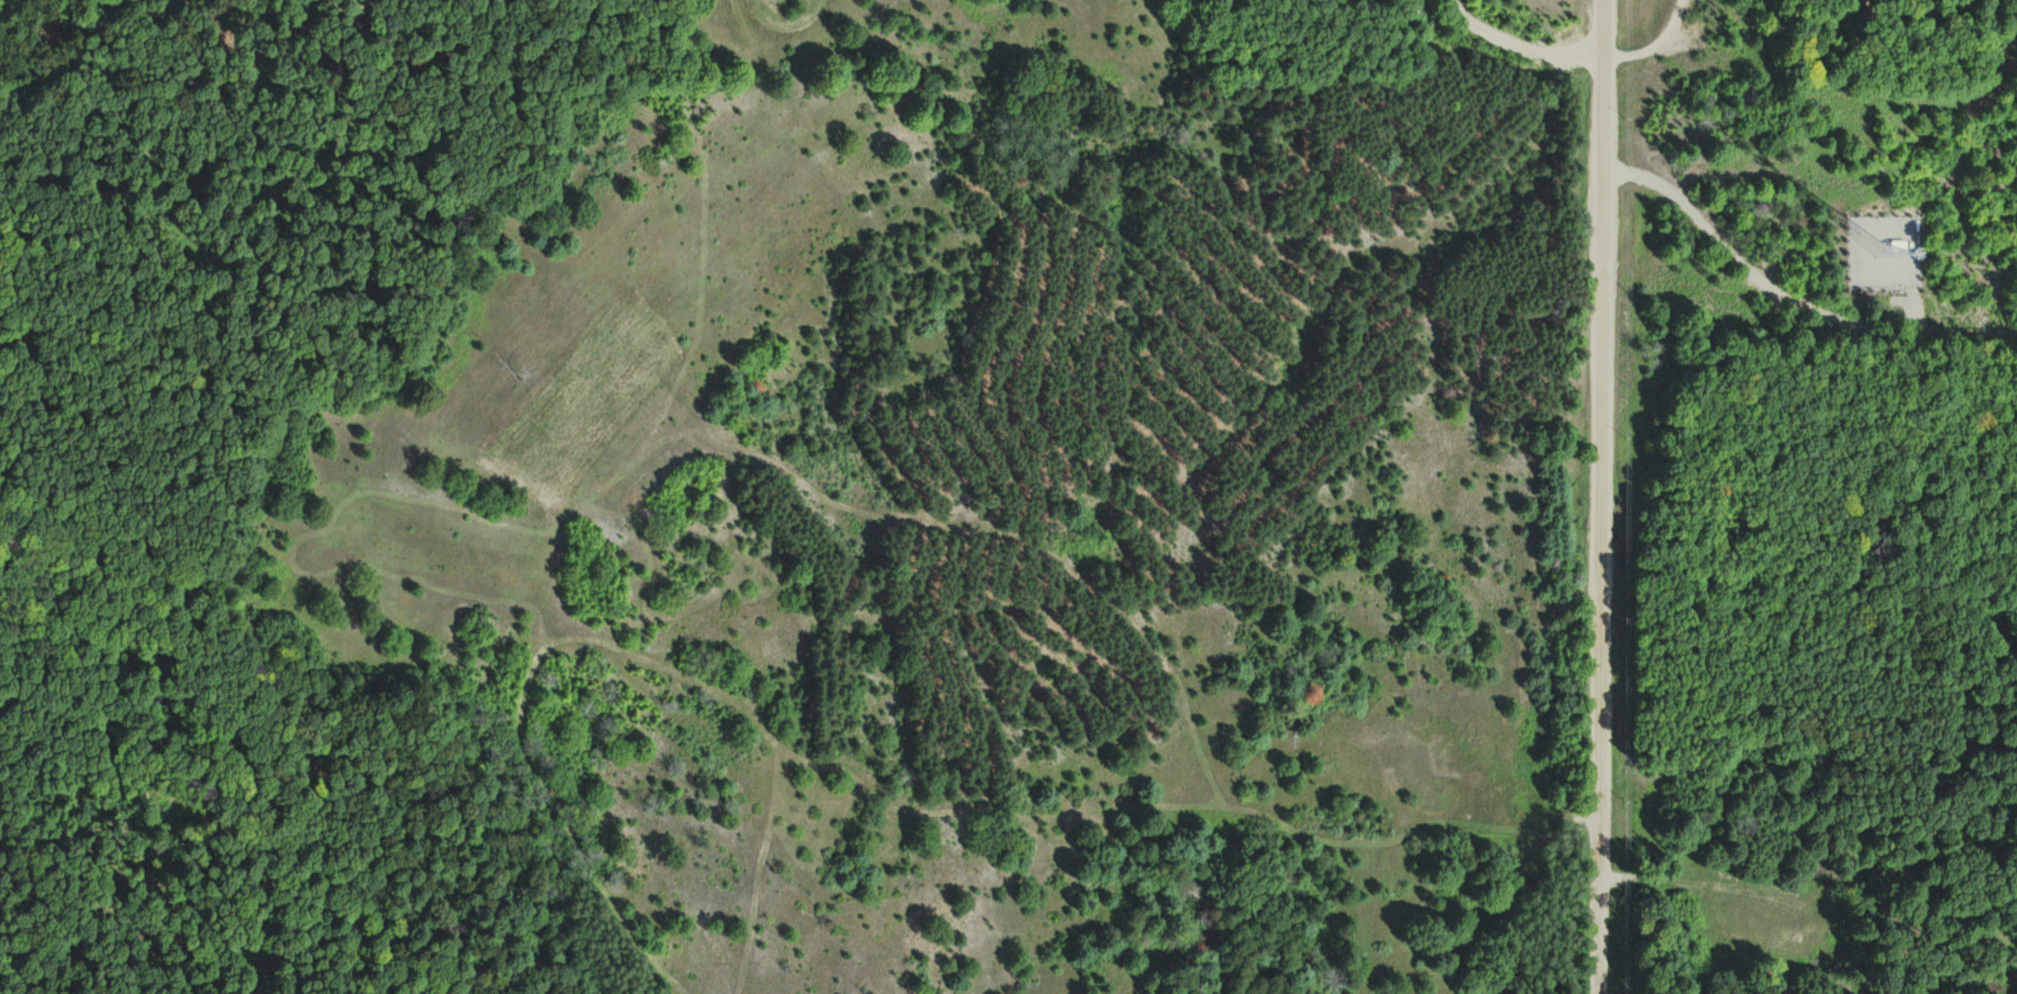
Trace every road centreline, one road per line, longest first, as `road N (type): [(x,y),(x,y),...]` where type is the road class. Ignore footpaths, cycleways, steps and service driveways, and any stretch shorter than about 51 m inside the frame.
road 1 (residential): [(1603,993),(1602,171)]
road 2 (residential): [(1602,171),(1603,0)]

